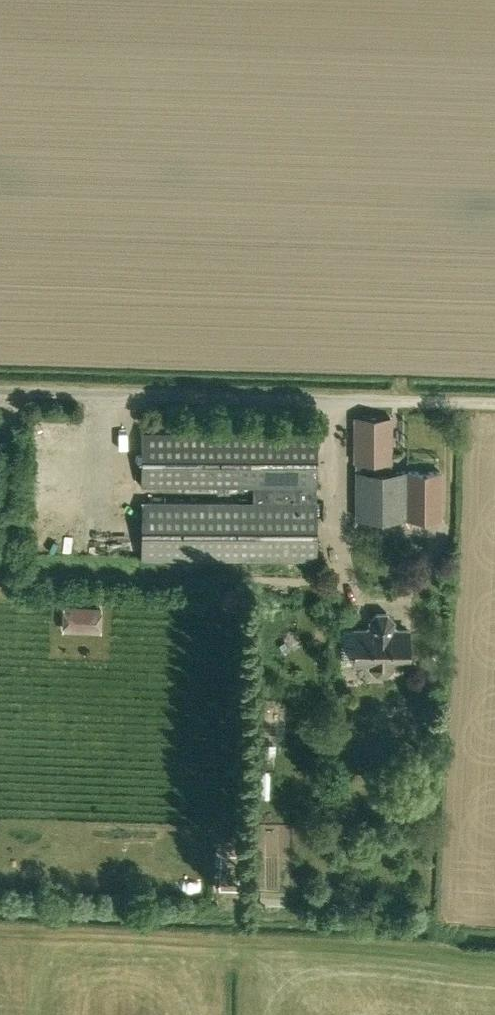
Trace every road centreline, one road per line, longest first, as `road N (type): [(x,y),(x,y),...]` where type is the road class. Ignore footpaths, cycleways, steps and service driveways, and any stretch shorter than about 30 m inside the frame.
road 1 (track): [(219,949),(494,961)]

